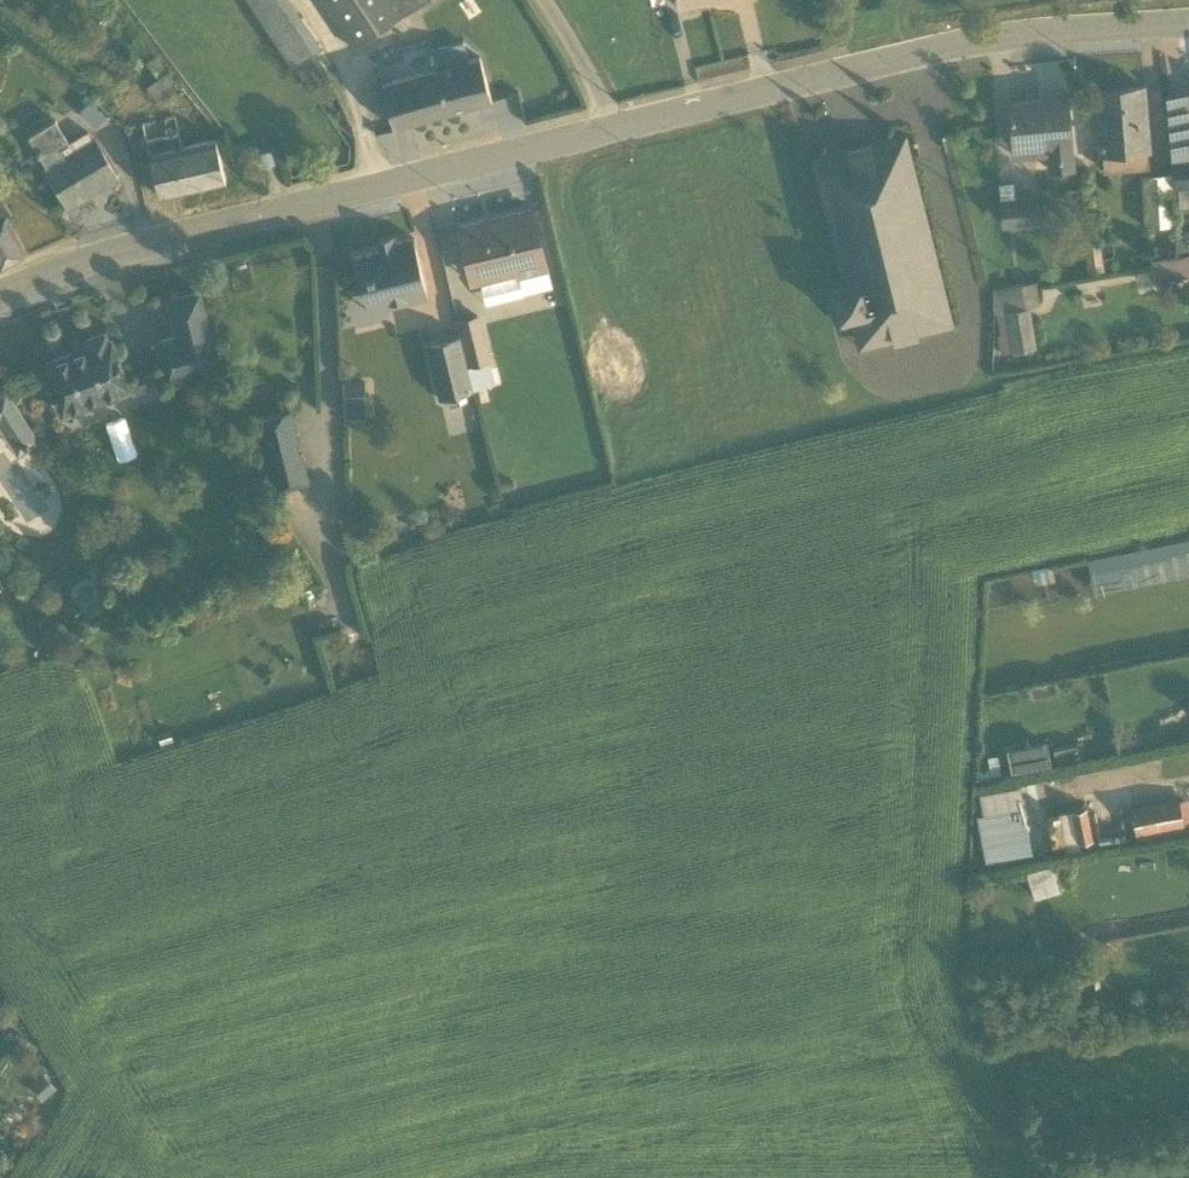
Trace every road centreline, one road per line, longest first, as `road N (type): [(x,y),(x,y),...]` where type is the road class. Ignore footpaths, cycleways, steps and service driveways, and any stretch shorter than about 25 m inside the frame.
road 1 (unclassified): [(1188,22),(1037,33),(811,78),(100,258),(0,294)]

